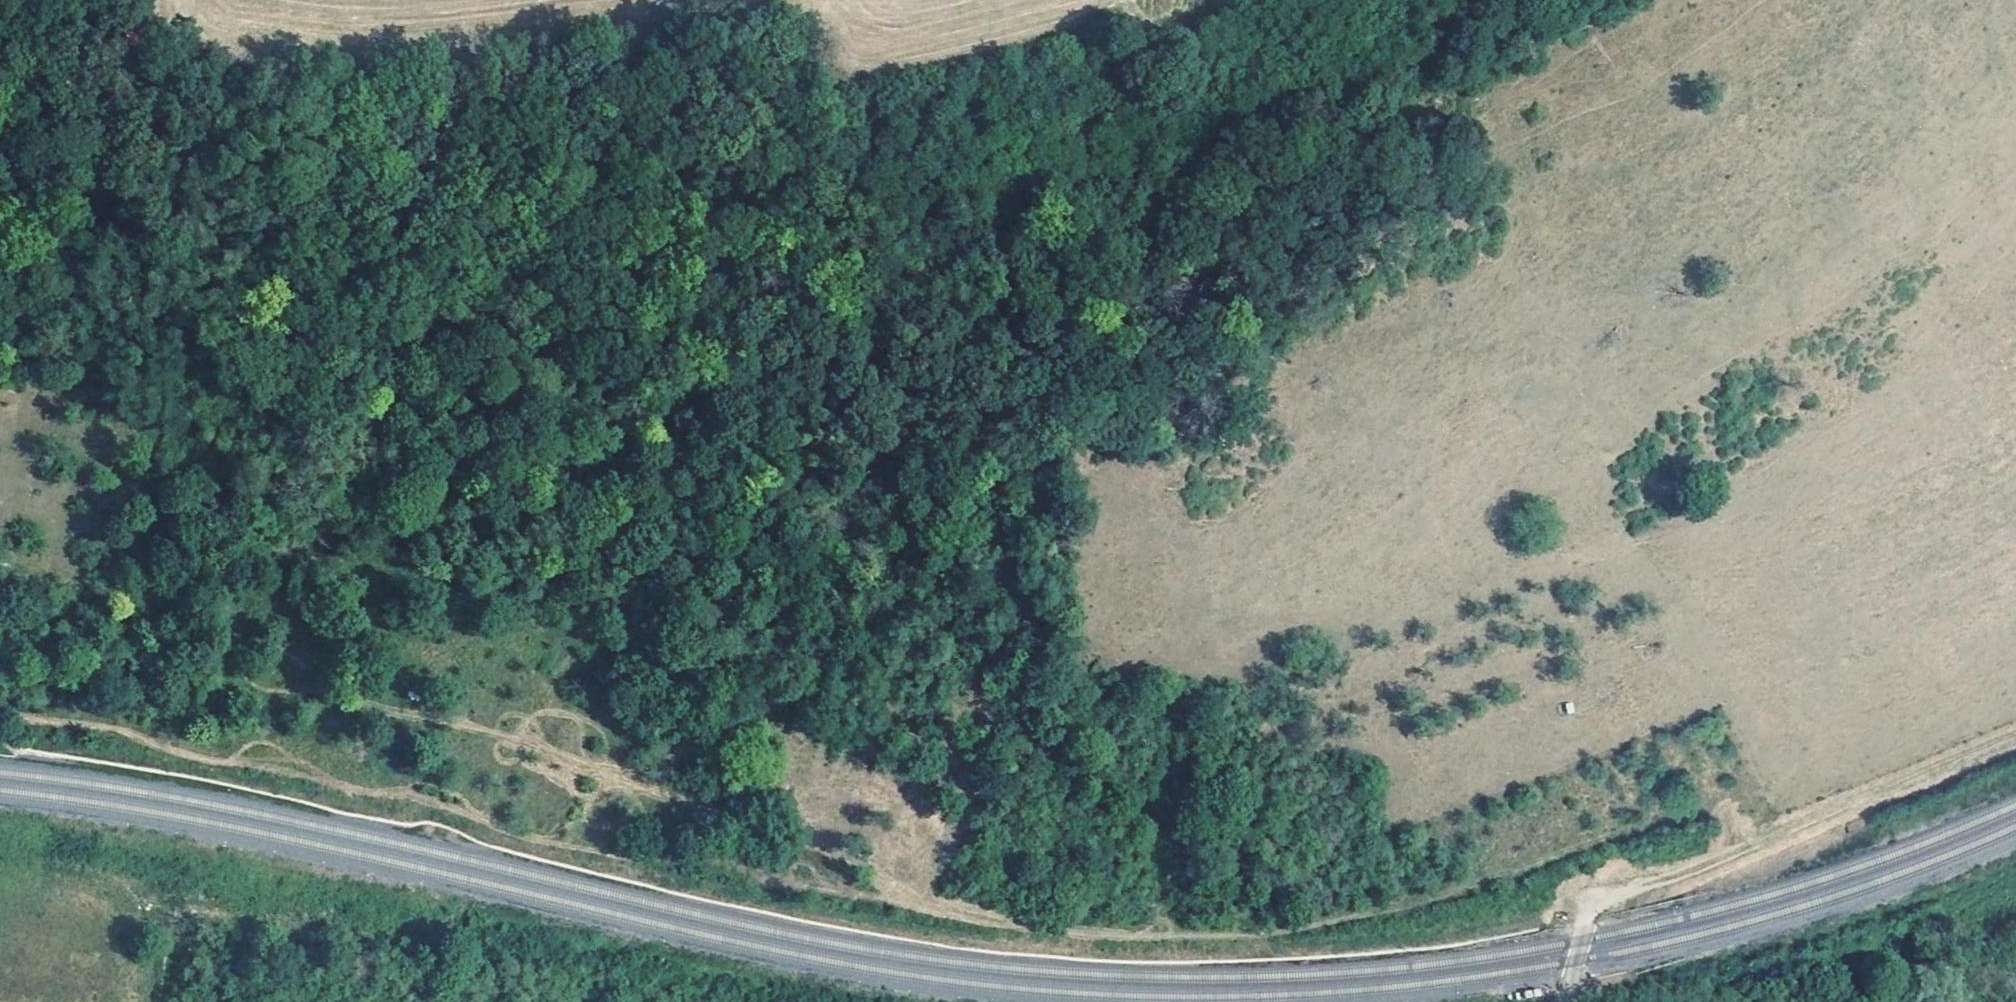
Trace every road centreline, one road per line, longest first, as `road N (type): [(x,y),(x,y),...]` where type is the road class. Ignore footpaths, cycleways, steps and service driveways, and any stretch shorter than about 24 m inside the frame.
road 1 (track): [(1566,1001),(1595,907),(1727,862),(2015,738)]

